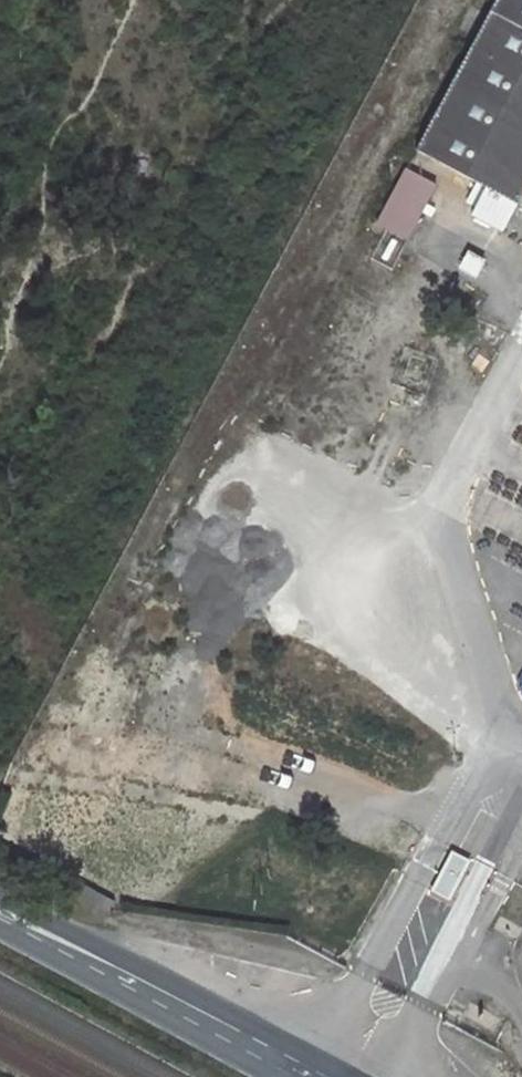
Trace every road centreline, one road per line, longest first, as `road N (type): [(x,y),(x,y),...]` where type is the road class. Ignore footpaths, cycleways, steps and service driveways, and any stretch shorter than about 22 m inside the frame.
road 1 (unclassified): [(290,1076),(0,916)]

